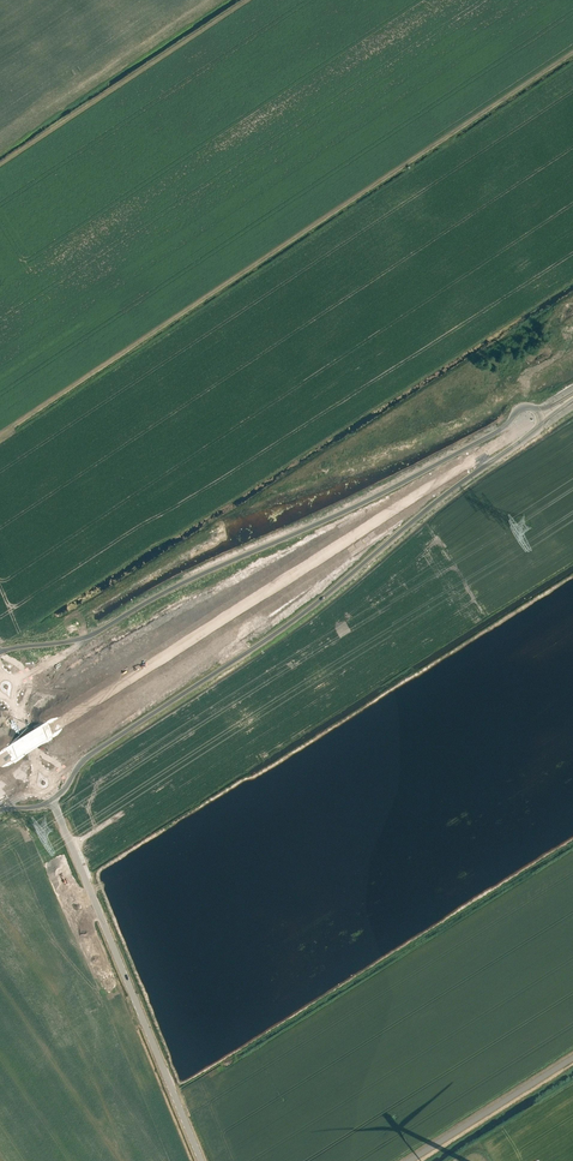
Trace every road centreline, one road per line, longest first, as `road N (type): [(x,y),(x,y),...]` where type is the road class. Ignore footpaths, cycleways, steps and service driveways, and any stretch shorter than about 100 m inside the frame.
road 1 (trunk): [(0,755),(565,402)]
road 2 (trunk): [(52,779),(288,624),(565,402)]
road 3 (trunk): [(565,402),(199,575),(13,680)]
road 4 (unclassified): [(201,1160),(58,817)]
road 5 (unclassified): [(408,1160),(572,1057)]

